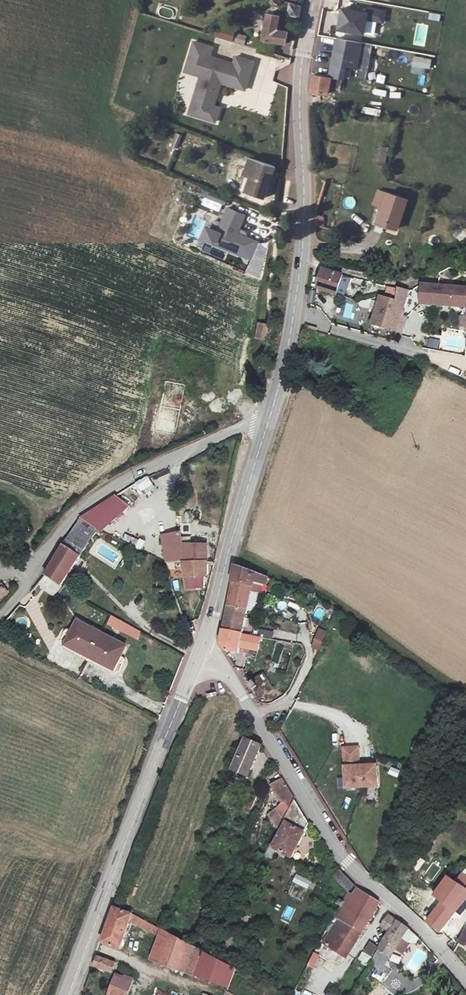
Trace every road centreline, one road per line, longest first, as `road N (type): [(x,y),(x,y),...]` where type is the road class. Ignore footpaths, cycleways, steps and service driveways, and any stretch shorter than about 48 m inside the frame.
road 1 (unclassified): [(465,988),(396,909),(350,874),(233,682),(197,652)]
road 2 (tertiary): [(267,423),(301,260),(299,106),(312,0)]
road 3 (tertiary): [(68,994),(197,652)]
road 4 (residential): [(267,423),(150,470),(76,510),(29,574)]
road 5 (tertiary): [(197,652),(267,423)]

